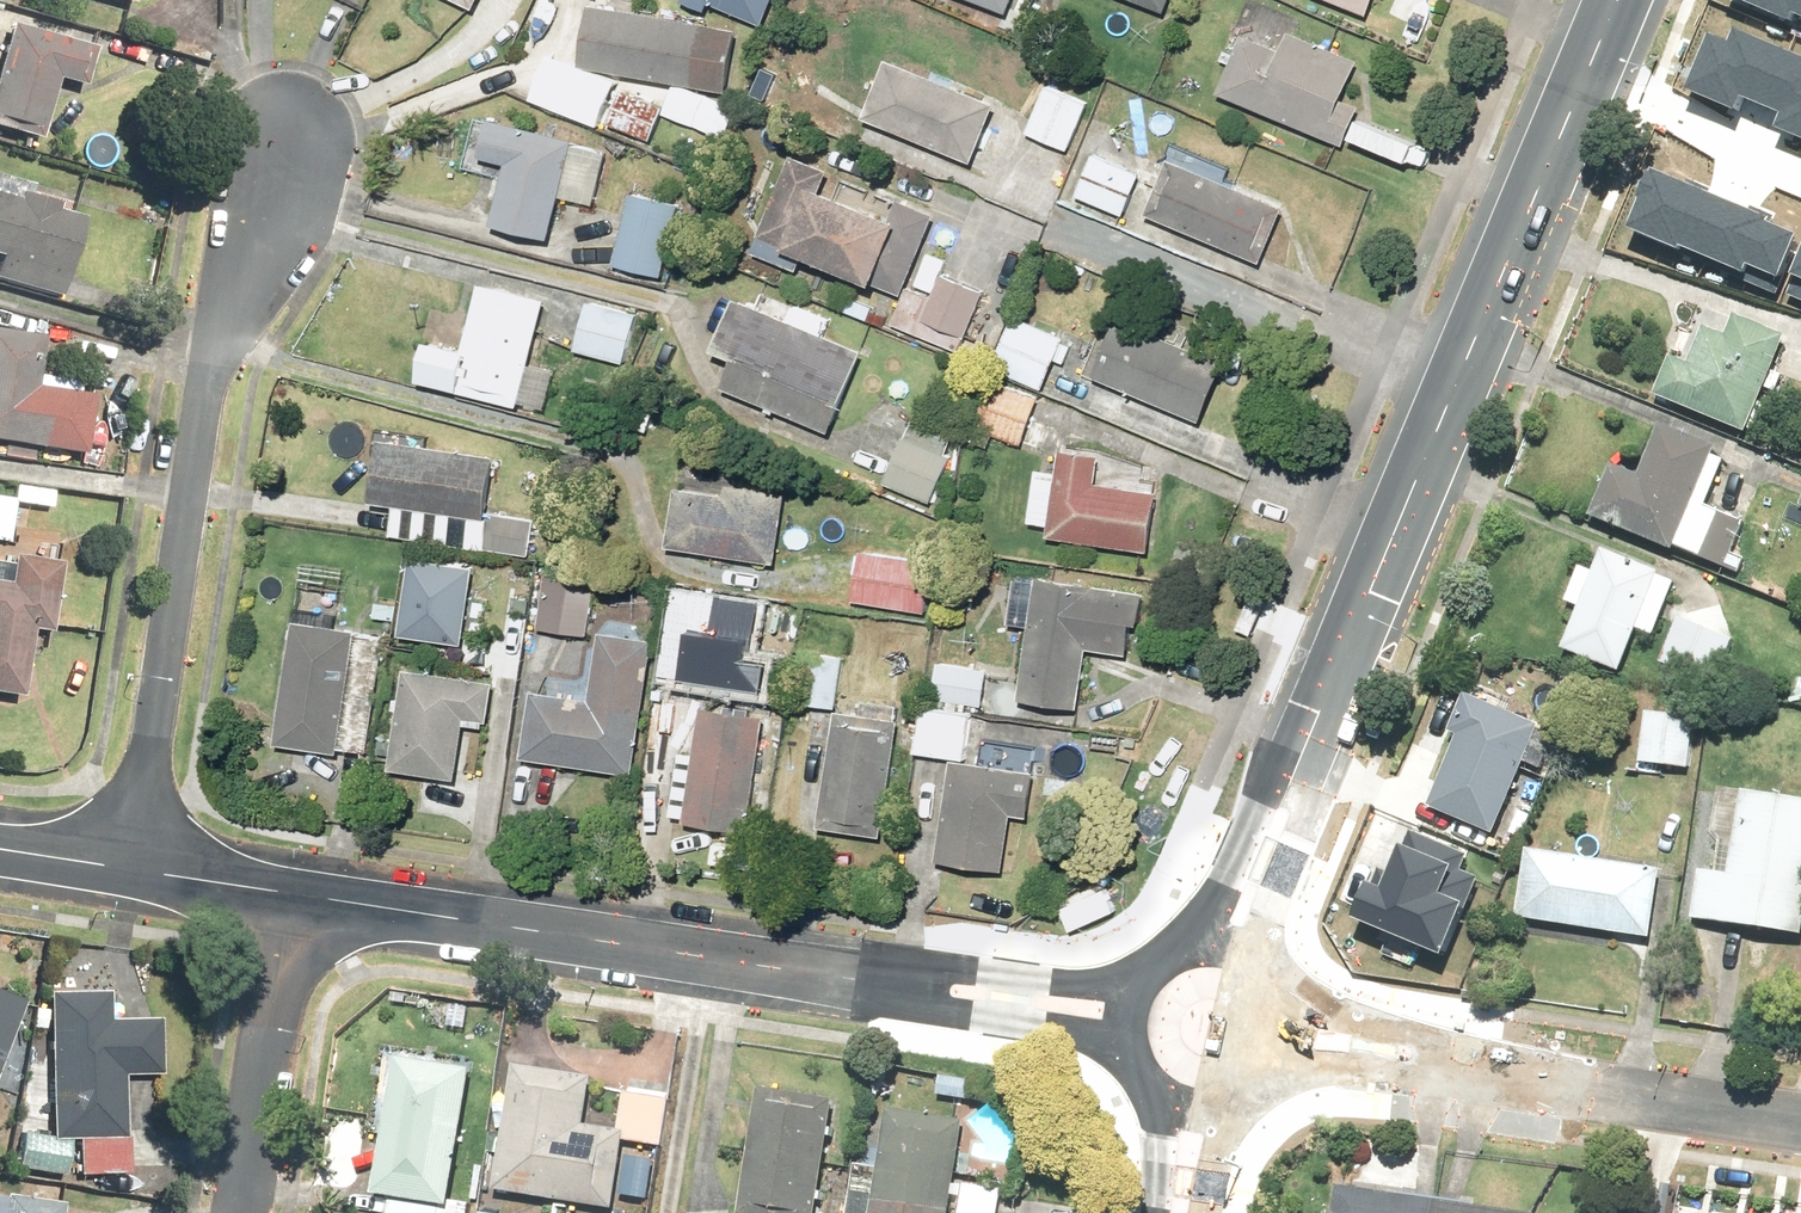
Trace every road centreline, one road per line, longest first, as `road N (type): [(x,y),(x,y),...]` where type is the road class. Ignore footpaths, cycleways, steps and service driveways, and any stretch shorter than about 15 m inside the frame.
road 1 (tertiary): [(1621,0),(1254,874),(1229,957)]
road 2 (residential): [(1135,1023),(1109,1011),(318,901)]
road 3 (residential): [(303,101),(218,338),(128,873)]
road 4 (residential): [(1800,1121),(1282,1049)]
road 5 (residential): [(259,1212),(318,901)]
road 6 (residential): [(318,901),(128,873)]
road 7 (residential): [(128,873),(0,853)]
road 8 (tertiary): [(1135,1023),(1160,974),(1192,957),(1229,957)]

